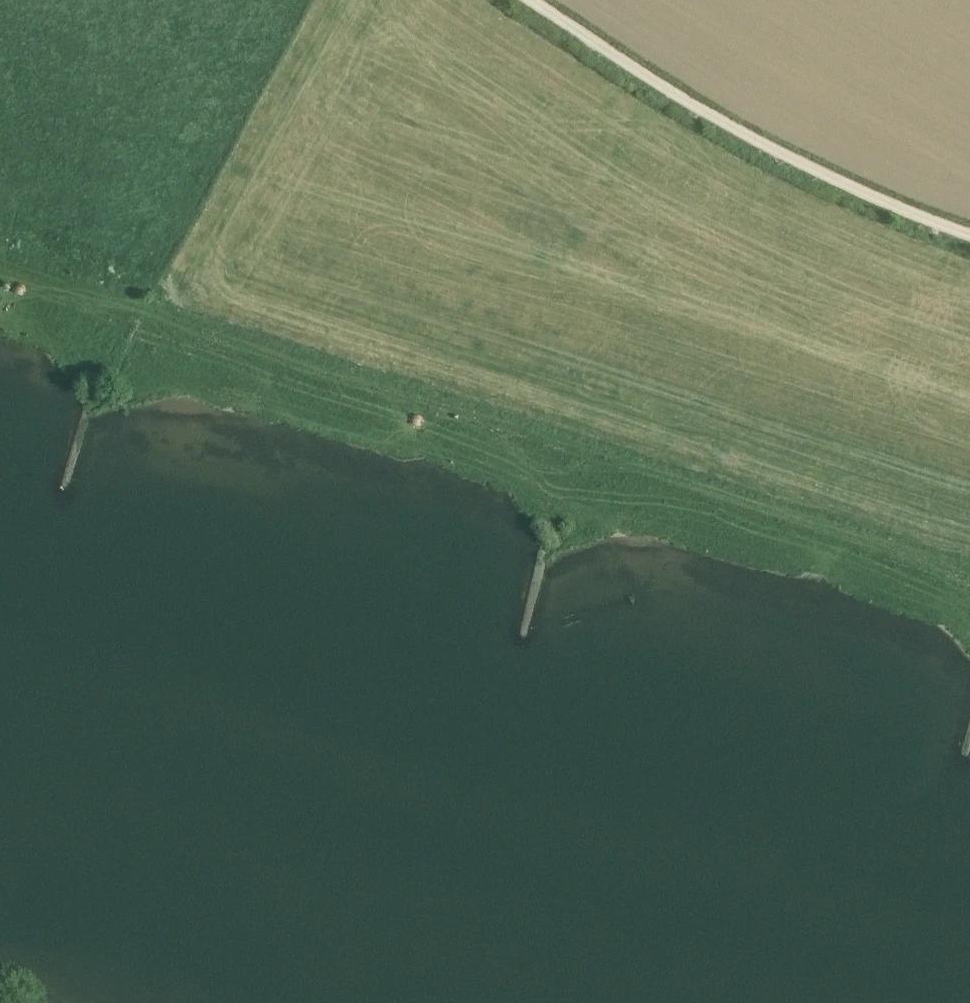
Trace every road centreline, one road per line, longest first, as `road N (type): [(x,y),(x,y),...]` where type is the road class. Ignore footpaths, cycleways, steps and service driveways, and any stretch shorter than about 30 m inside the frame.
road 1 (track): [(531,0),(802,164),(969,234)]

